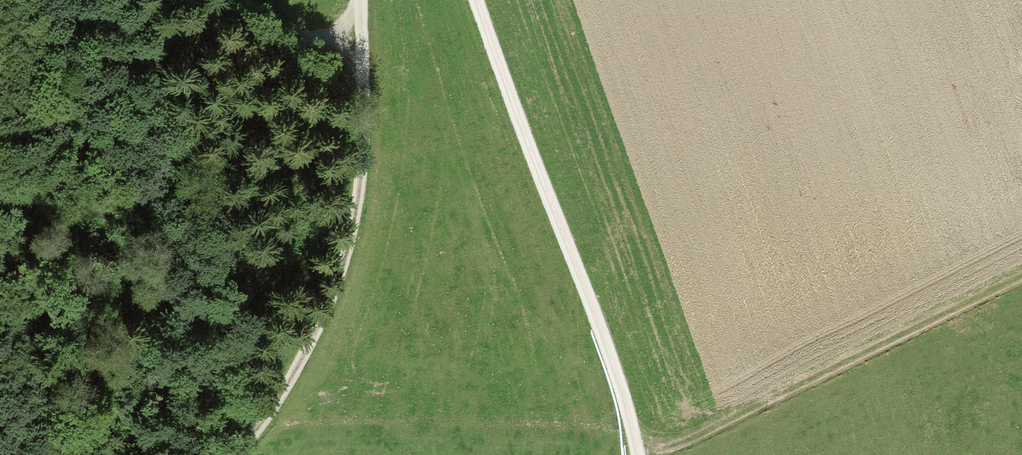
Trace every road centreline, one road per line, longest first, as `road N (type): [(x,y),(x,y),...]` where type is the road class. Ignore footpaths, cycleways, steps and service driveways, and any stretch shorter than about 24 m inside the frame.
road 1 (track): [(360,0),(365,196),(330,328),(240,454)]
road 2 (track): [(640,454),(487,0)]
road 3 (track): [(642,454),(1021,275)]
road 4 (track): [(359,0),(298,49),(244,0)]

